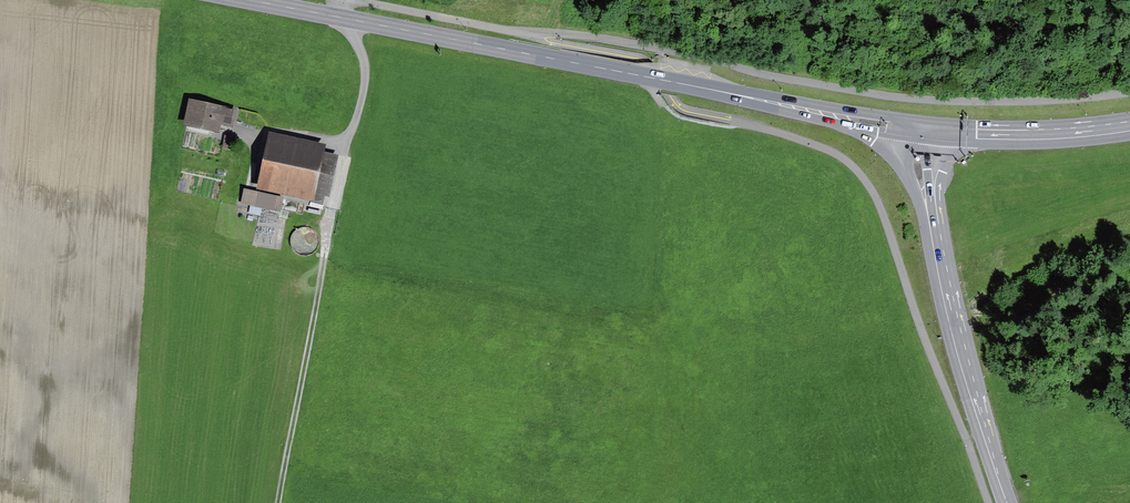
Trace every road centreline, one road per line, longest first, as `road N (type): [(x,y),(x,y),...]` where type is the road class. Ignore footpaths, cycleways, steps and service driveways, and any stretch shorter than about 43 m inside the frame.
road 1 (primary): [(924,135),(242,0)]
road 2 (primary): [(1008,502),(952,322),(924,135)]
road 3 (track): [(334,211),(279,502)]
road 4 (primary): [(1129,131),(924,135)]

